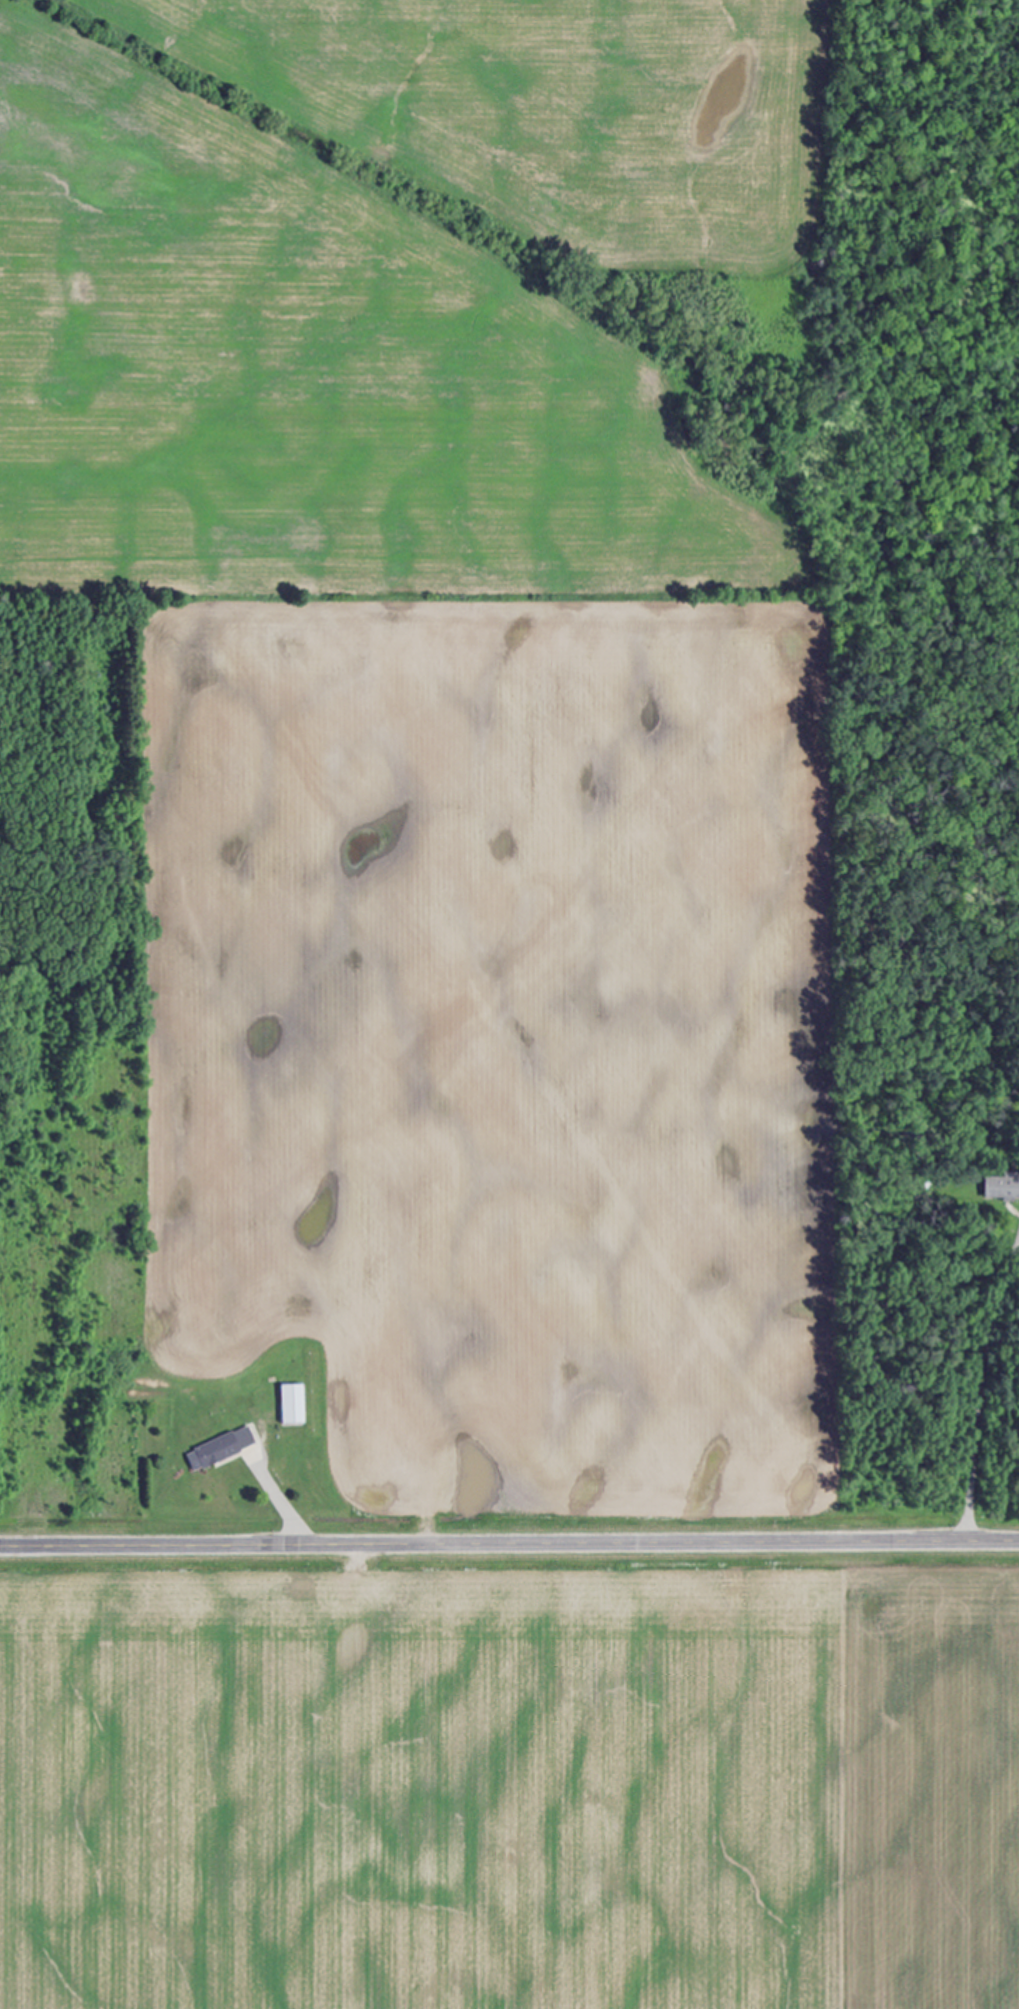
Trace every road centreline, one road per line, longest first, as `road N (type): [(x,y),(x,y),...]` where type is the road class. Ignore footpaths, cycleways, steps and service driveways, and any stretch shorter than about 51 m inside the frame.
road 1 (tertiary): [(1018,1539),(0,1542)]

